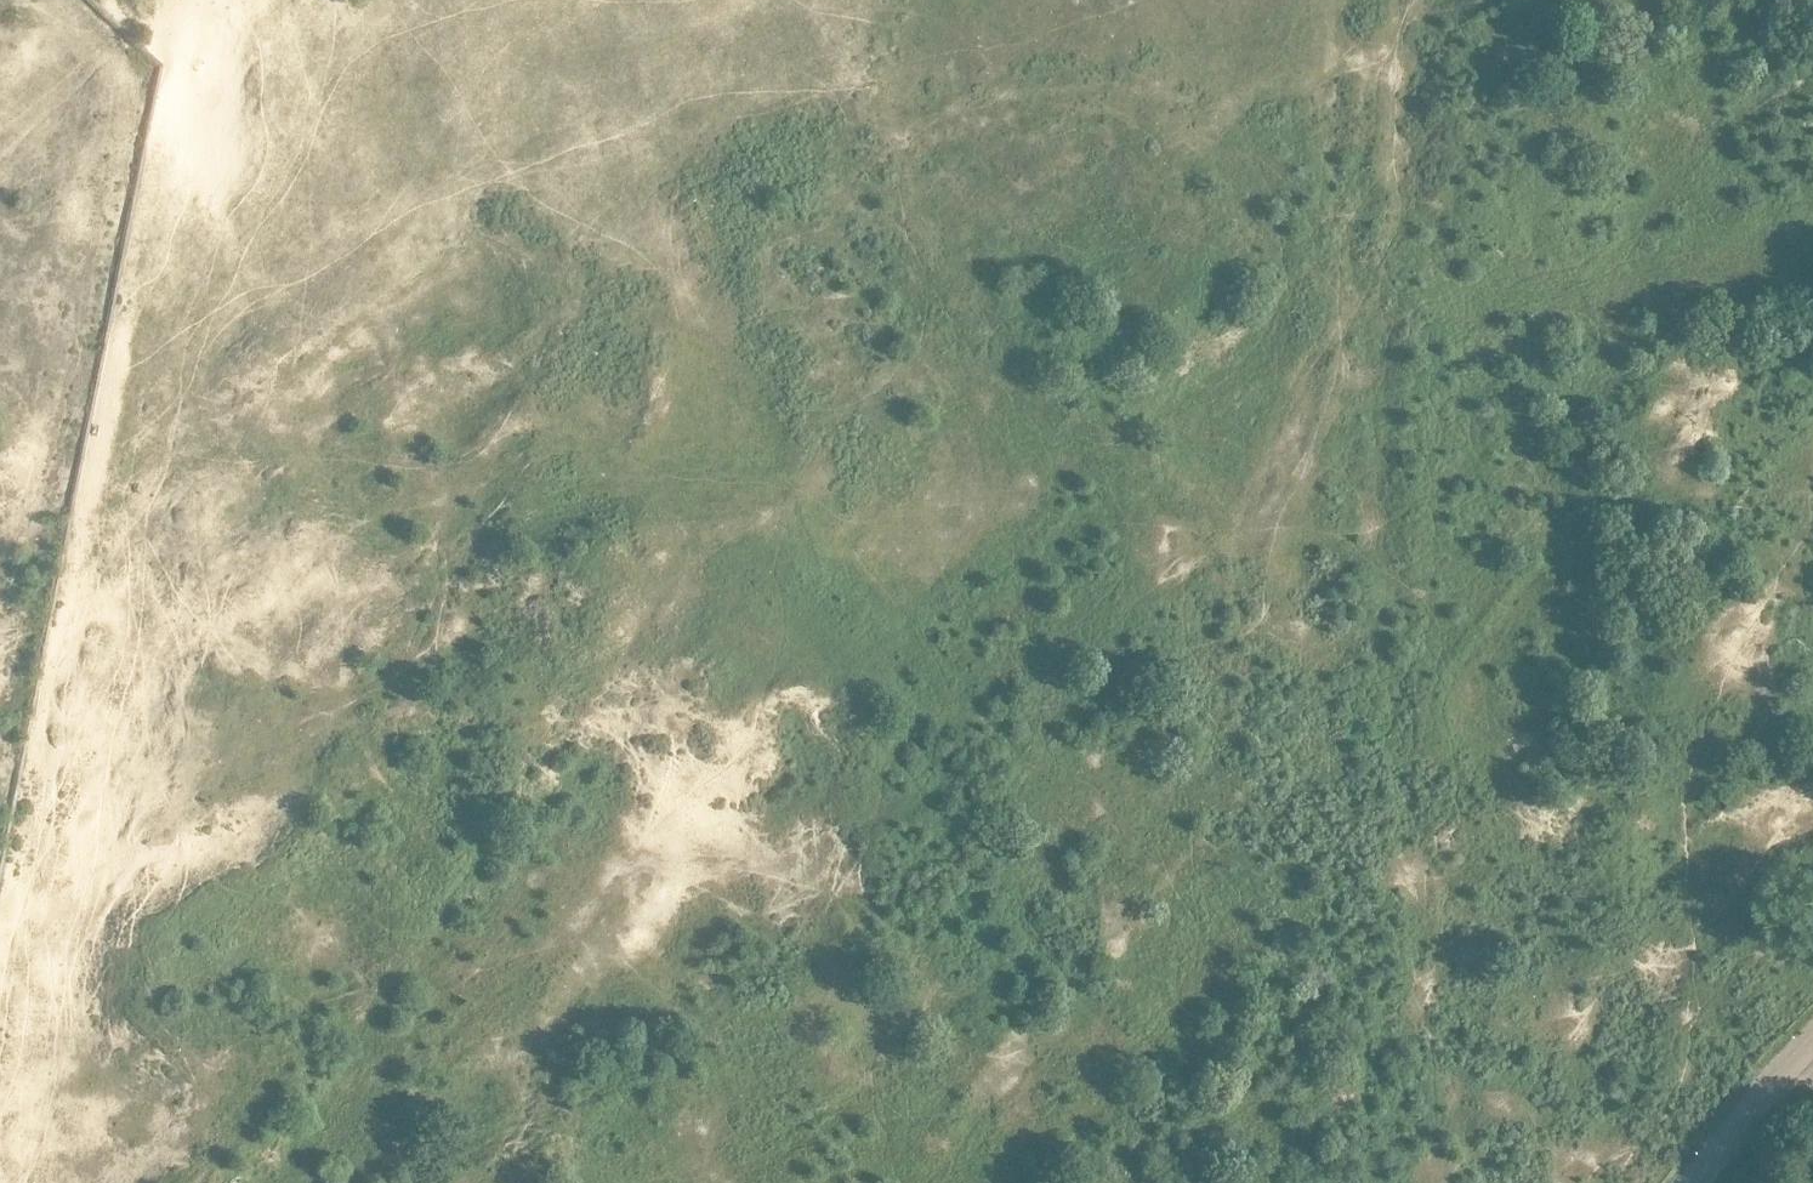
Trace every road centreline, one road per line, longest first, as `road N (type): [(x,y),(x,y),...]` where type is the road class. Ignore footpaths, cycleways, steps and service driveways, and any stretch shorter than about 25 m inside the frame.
road 1 (residential): [(1695,1182),(1812,1040)]

